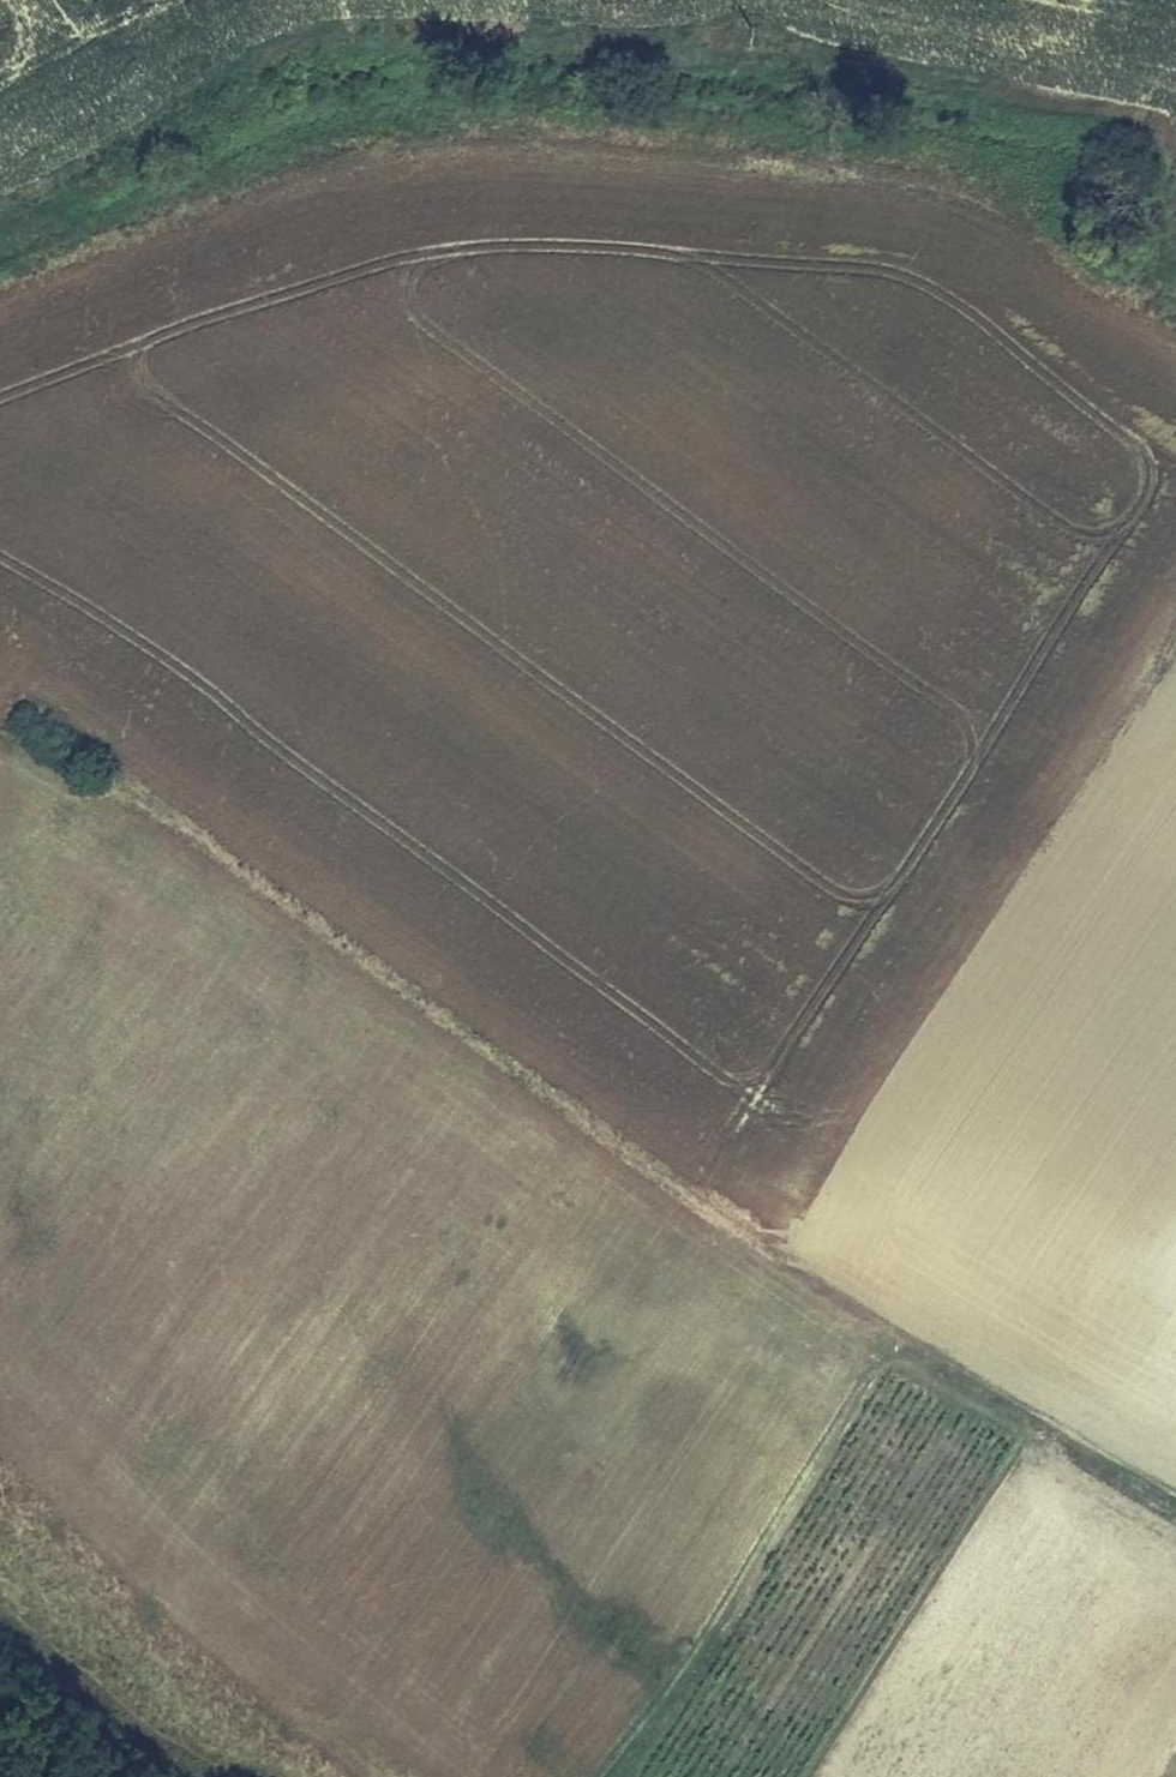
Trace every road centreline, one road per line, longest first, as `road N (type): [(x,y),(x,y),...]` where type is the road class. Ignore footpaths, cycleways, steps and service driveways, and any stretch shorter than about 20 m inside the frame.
road 1 (track): [(1175,1500),(935,1355),(884,1353),(584,1776)]

